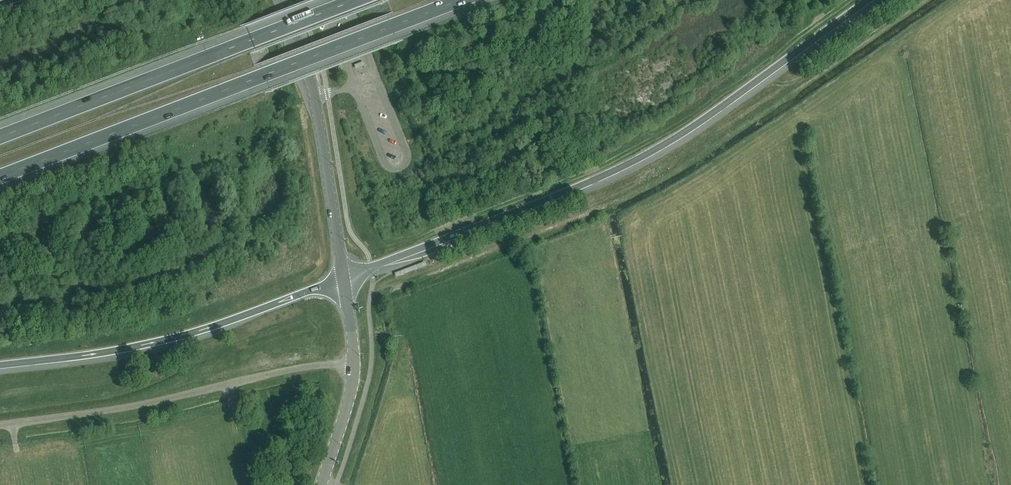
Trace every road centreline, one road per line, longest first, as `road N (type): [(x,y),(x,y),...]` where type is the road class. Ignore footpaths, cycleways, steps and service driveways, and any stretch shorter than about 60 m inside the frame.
road 1 (motorway): [(343,278),(646,154),(867,0)]
road 2 (motorway): [(0,176),(459,0)]
road 3 (motorway): [(355,0),(0,136)]
road 4 (unclassified): [(0,424),(353,361)]
road 5 (motorway): [(0,365),(198,332),(343,278)]
road 6 (primary): [(343,278),(314,96),(278,0)]
road 7 (tertiary): [(321,484),(353,361)]

